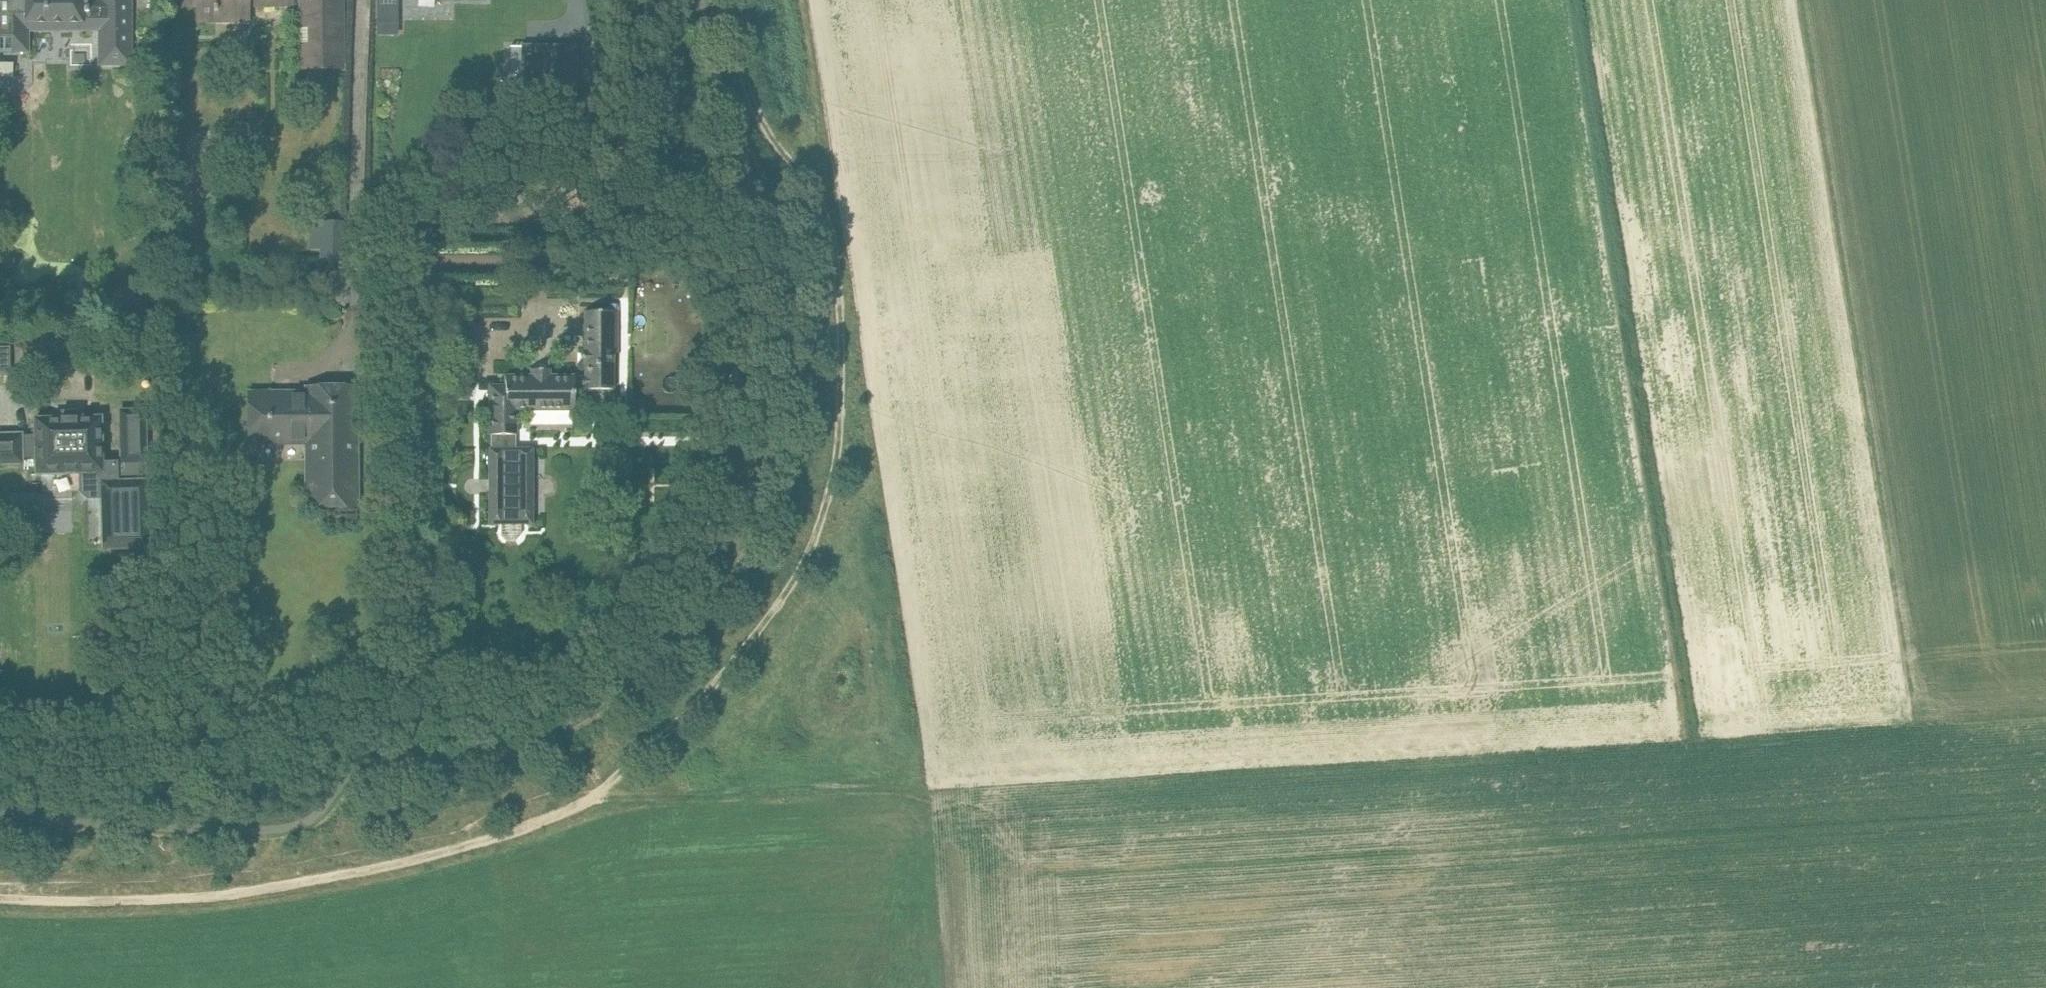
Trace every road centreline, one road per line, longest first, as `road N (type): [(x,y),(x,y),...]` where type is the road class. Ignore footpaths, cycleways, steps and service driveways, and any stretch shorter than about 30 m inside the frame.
road 1 (track): [(0,897),(198,896),(425,857),(512,832),(580,802),(641,756),(745,652),(819,526),(838,471),(843,331),(826,222),(757,109),(721,0)]
road 2 (residential): [(353,287),(360,0)]

